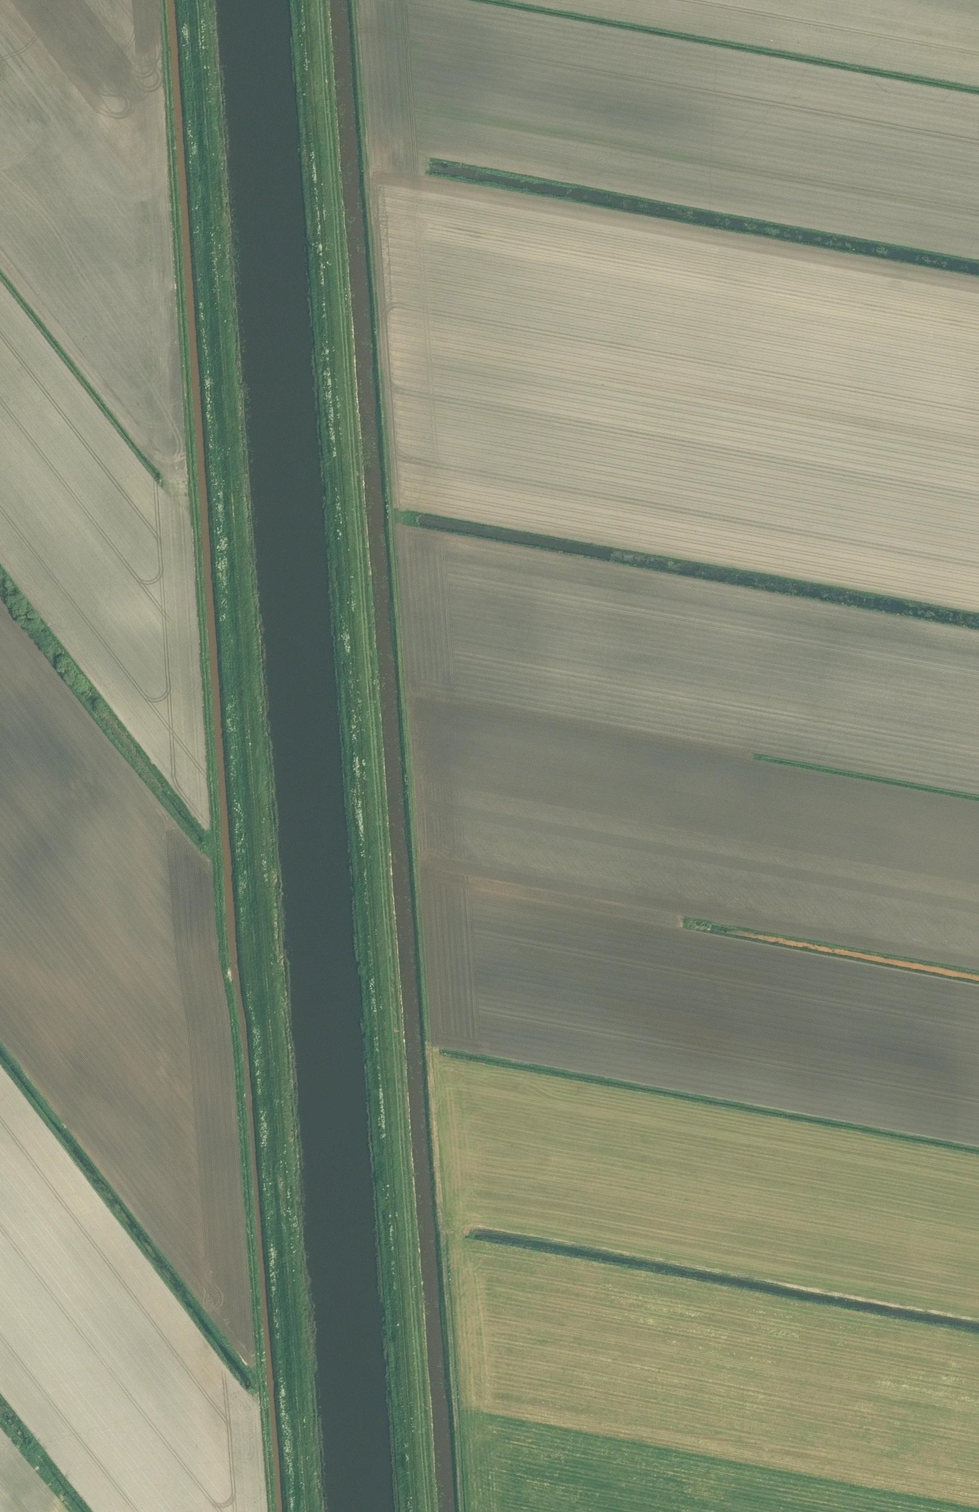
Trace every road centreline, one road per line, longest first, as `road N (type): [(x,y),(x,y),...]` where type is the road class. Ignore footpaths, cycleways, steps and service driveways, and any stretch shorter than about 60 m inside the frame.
road 1 (track): [(414,1511),(305,0)]

